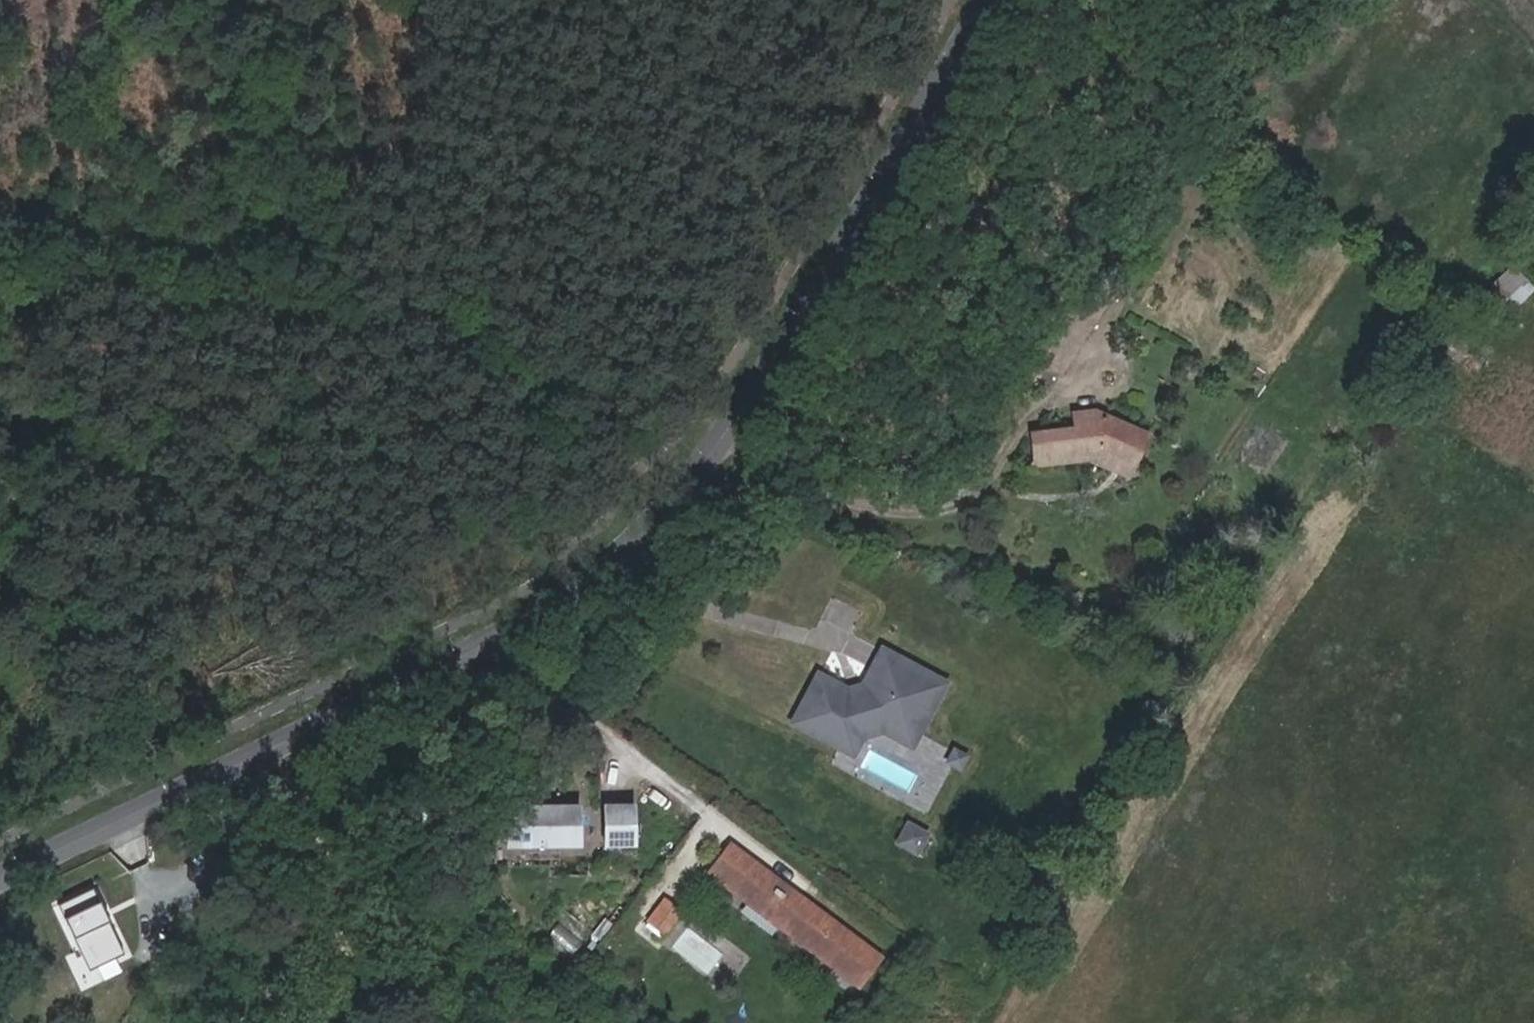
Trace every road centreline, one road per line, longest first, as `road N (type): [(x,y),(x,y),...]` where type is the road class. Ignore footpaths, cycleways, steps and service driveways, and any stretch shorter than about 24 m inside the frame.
road 1 (unclassified): [(996,0),(766,413),(678,525),(588,591),(0,882)]

